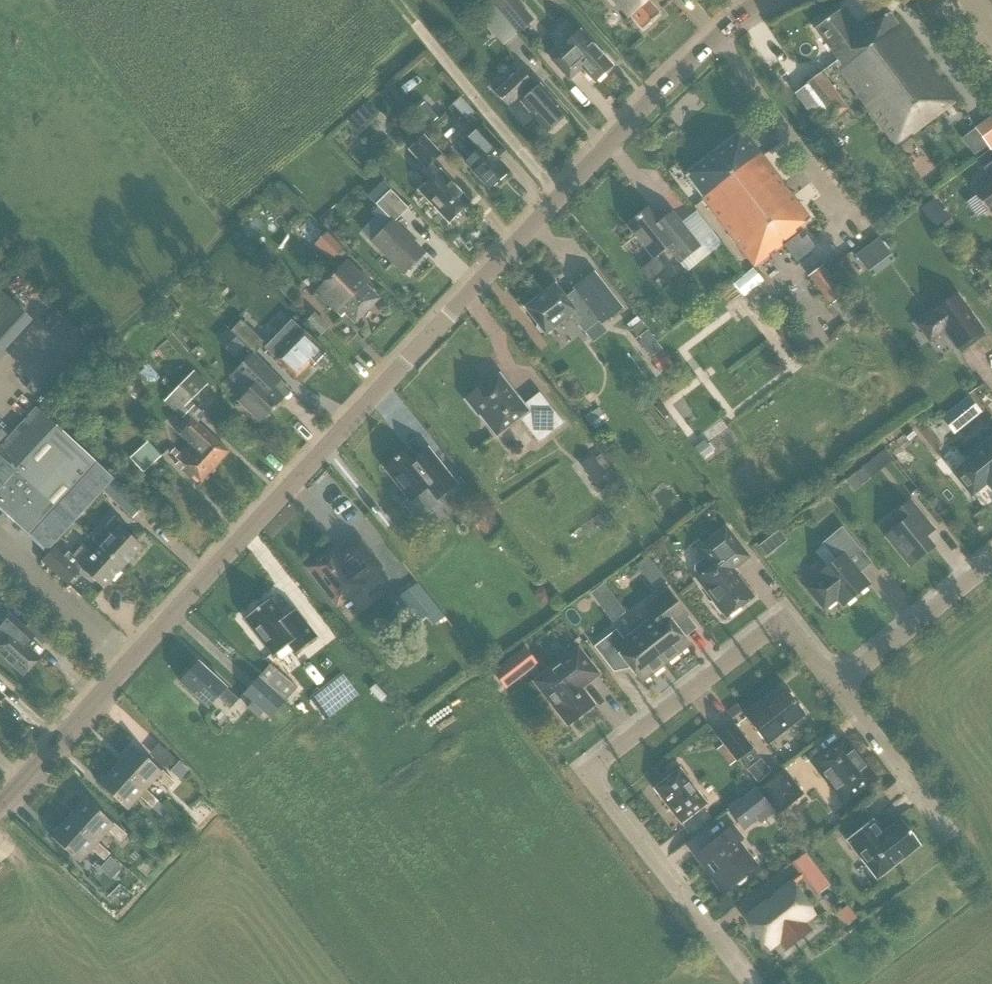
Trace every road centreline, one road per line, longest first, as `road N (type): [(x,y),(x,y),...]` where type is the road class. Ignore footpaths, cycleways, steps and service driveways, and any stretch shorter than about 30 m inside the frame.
road 1 (tertiary): [(0,808),(635,115),(779,0)]
road 2 (residential): [(749,983),(598,773),(598,760),(772,630),(807,621),(850,674)]
road 3 (track): [(562,194),(418,26)]
road 4 (residential): [(850,674),(991,557)]
road 5 (residential): [(950,812),(850,674)]

